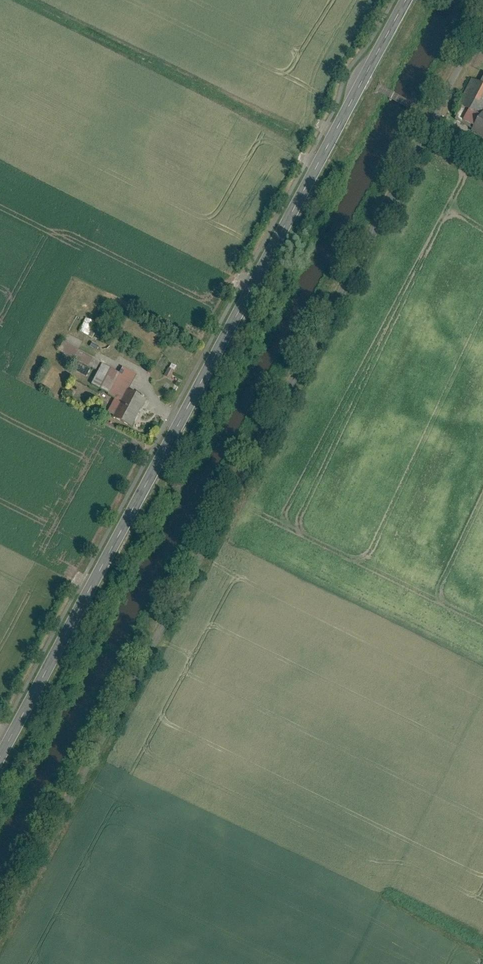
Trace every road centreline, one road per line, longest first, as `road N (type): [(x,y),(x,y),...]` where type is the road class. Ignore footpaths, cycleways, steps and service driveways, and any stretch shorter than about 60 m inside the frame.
road 1 (unclassified): [(426,113),(0,908)]
road 2 (tertiary): [(0,756),(406,0)]
road 3 (unclassified): [(482,6),(426,113)]

